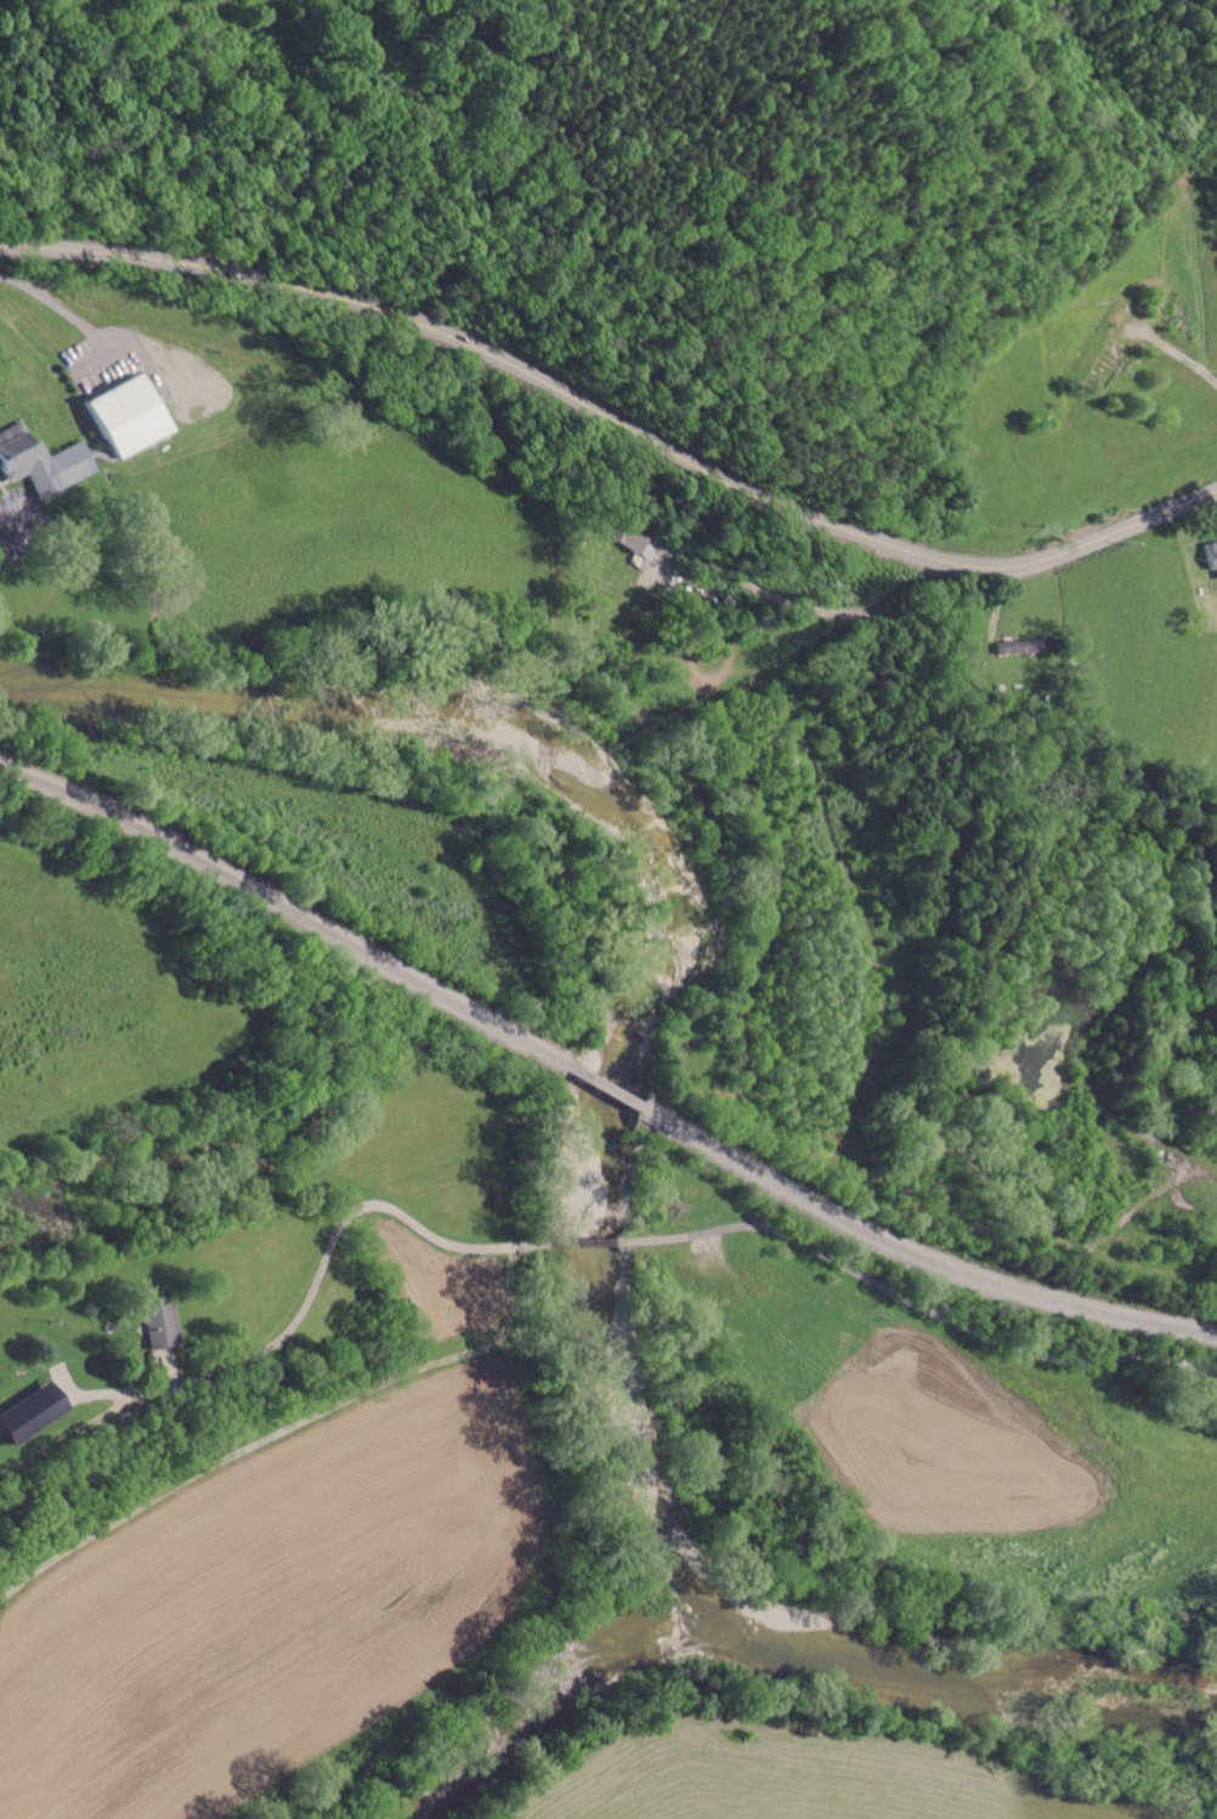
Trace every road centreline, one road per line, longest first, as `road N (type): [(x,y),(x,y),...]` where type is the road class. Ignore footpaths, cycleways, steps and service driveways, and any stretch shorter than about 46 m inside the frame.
road 1 (secondary): [(0,245),(73,243),(182,257),(419,317),(572,386),(777,501),(928,552),(1003,562),(1080,544),(1216,486)]

